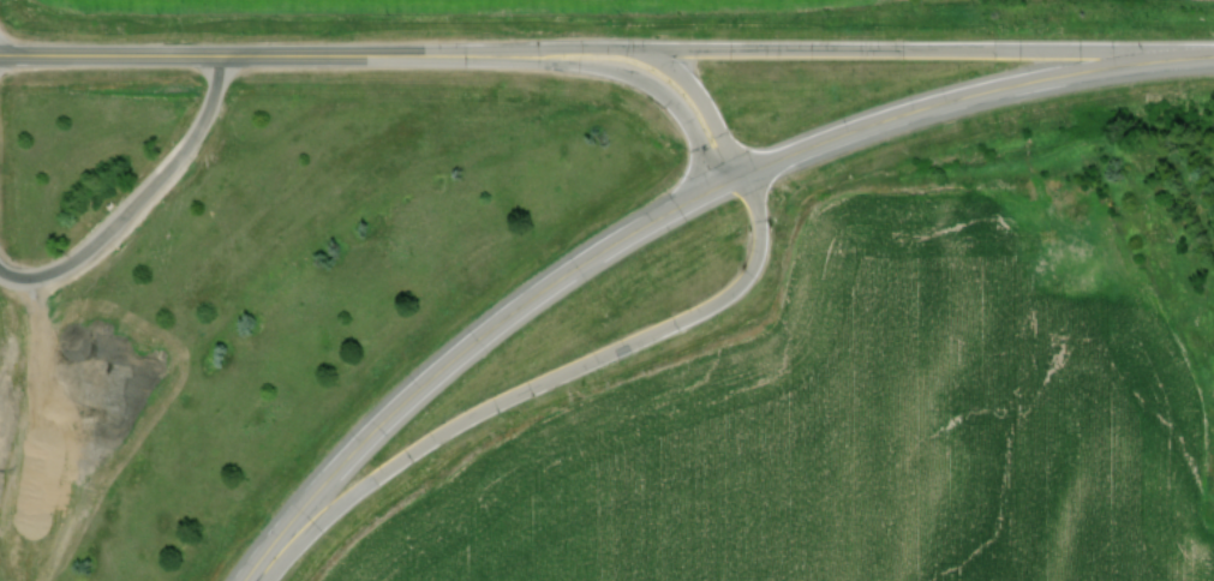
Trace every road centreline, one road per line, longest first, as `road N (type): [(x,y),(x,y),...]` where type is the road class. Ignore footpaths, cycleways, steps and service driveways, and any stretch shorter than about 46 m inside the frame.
road 1 (secondary): [(263,580),(413,449),(738,286),(755,263),(761,234),(758,202),(742,172)]
road 2 (primary): [(244,580),(357,445),(459,351),(603,248),(723,181)]
road 3 (secondary): [(1213,49),(629,46)]
road 4 (primary): [(742,172),(836,133),(1007,83),(1213,54)]
road 5 (secondary): [(0,56),(421,54)]
road 6 (secondary): [(742,172),(701,92),(653,53),(629,46),(421,54)]
road 7 (secondary): [(421,54),(592,64),(647,76),(680,98),(723,181)]

